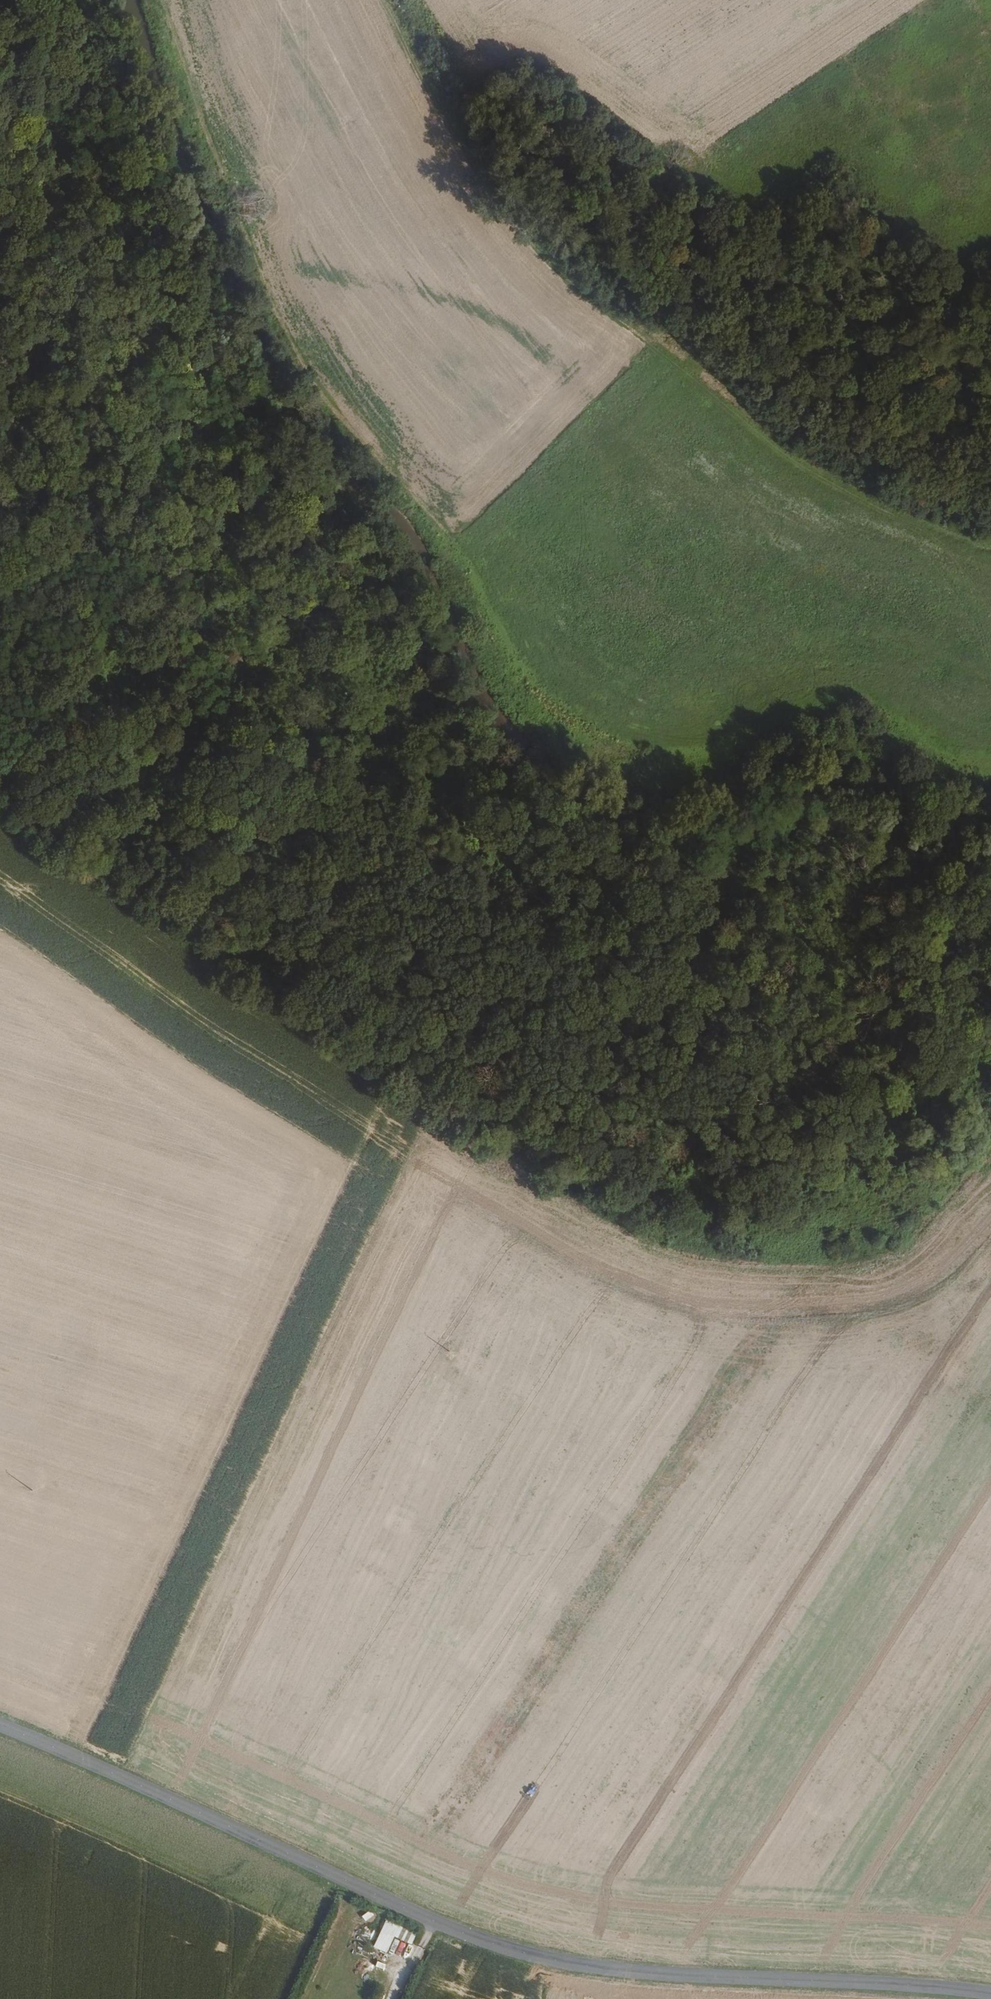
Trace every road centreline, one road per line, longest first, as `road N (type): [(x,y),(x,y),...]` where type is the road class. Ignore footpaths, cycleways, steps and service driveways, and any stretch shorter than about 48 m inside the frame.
road 1 (track): [(0,323),(40,298),(189,611),(391,829),(505,915),(669,1002),(858,1047),(990,948)]
road 2 (tertiary): [(990,1995),(605,1971),(551,1960),(389,1901),(0,1724)]

